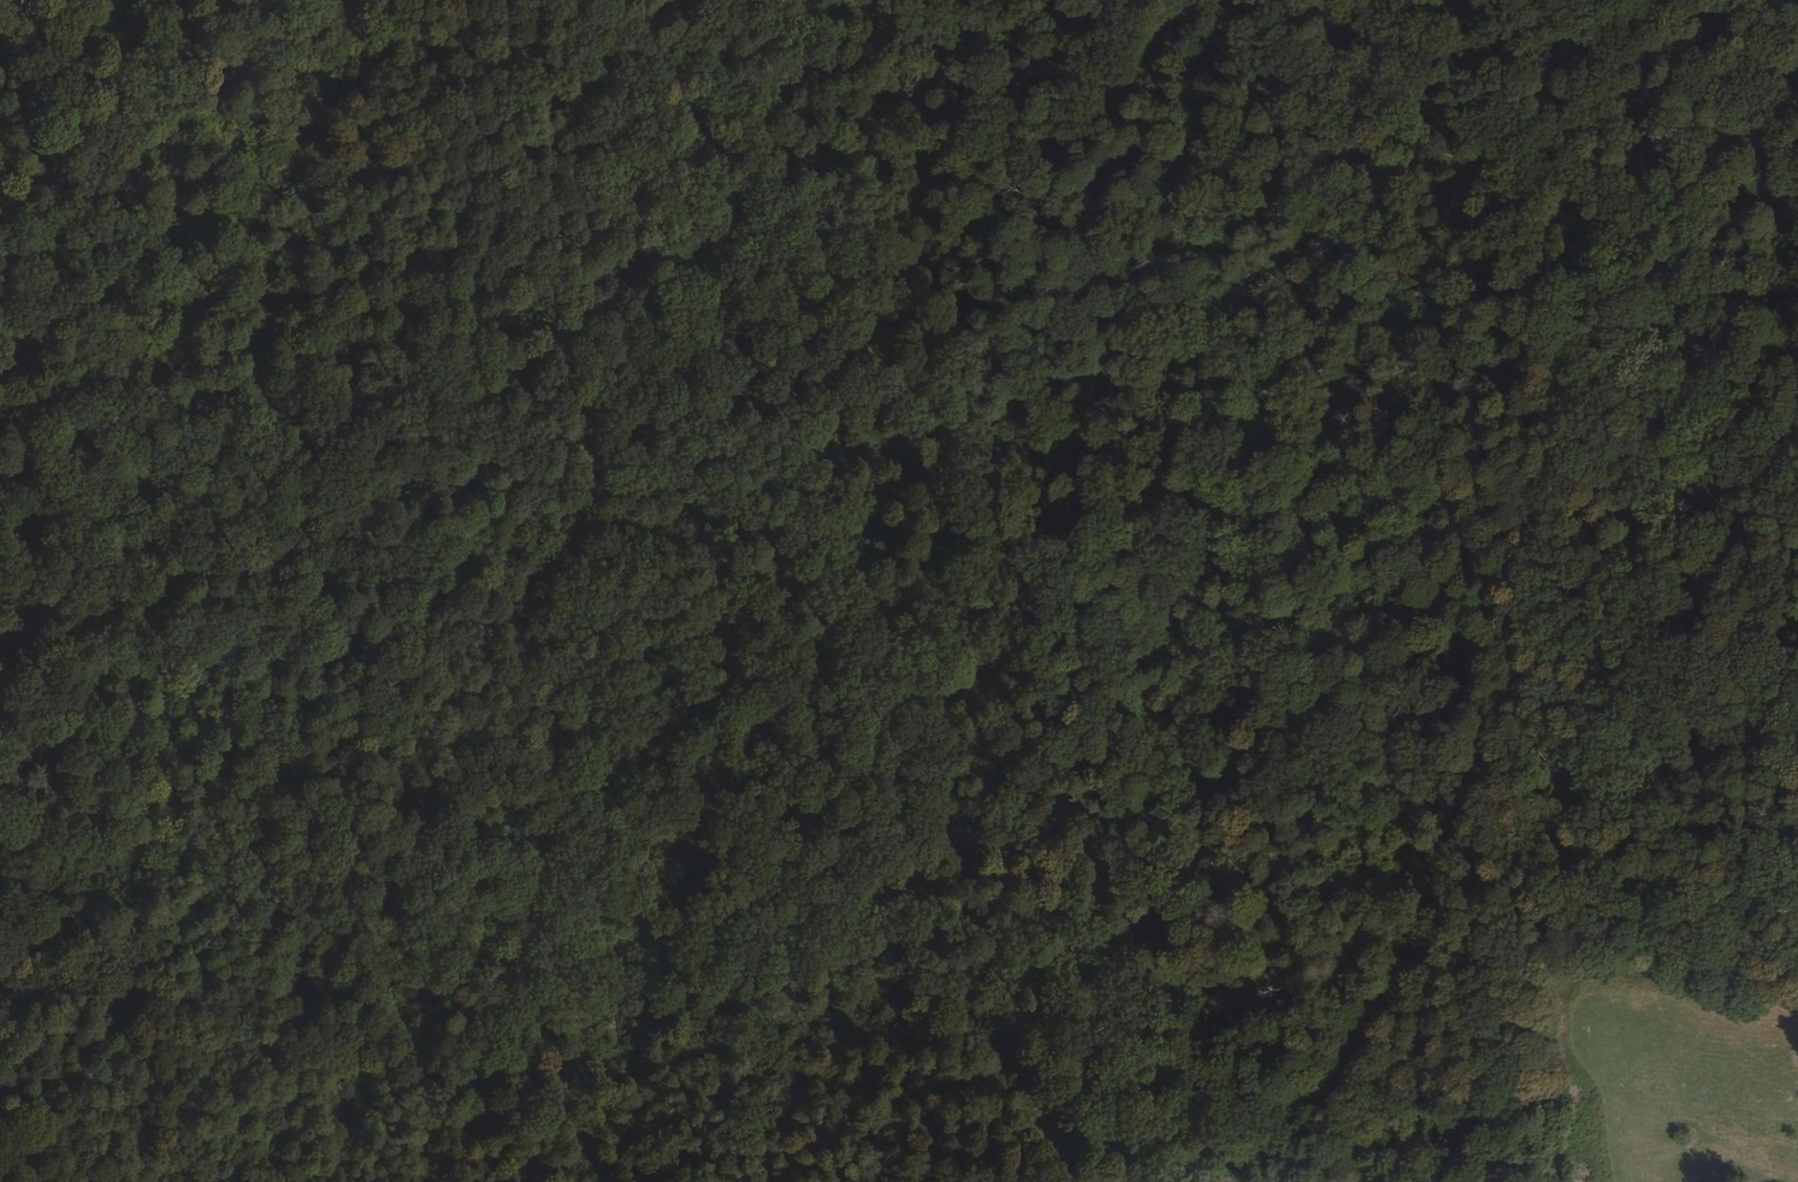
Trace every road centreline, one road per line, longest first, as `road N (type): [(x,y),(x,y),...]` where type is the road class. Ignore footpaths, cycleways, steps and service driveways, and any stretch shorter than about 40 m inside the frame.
road 1 (track): [(812,0),(431,1181)]

